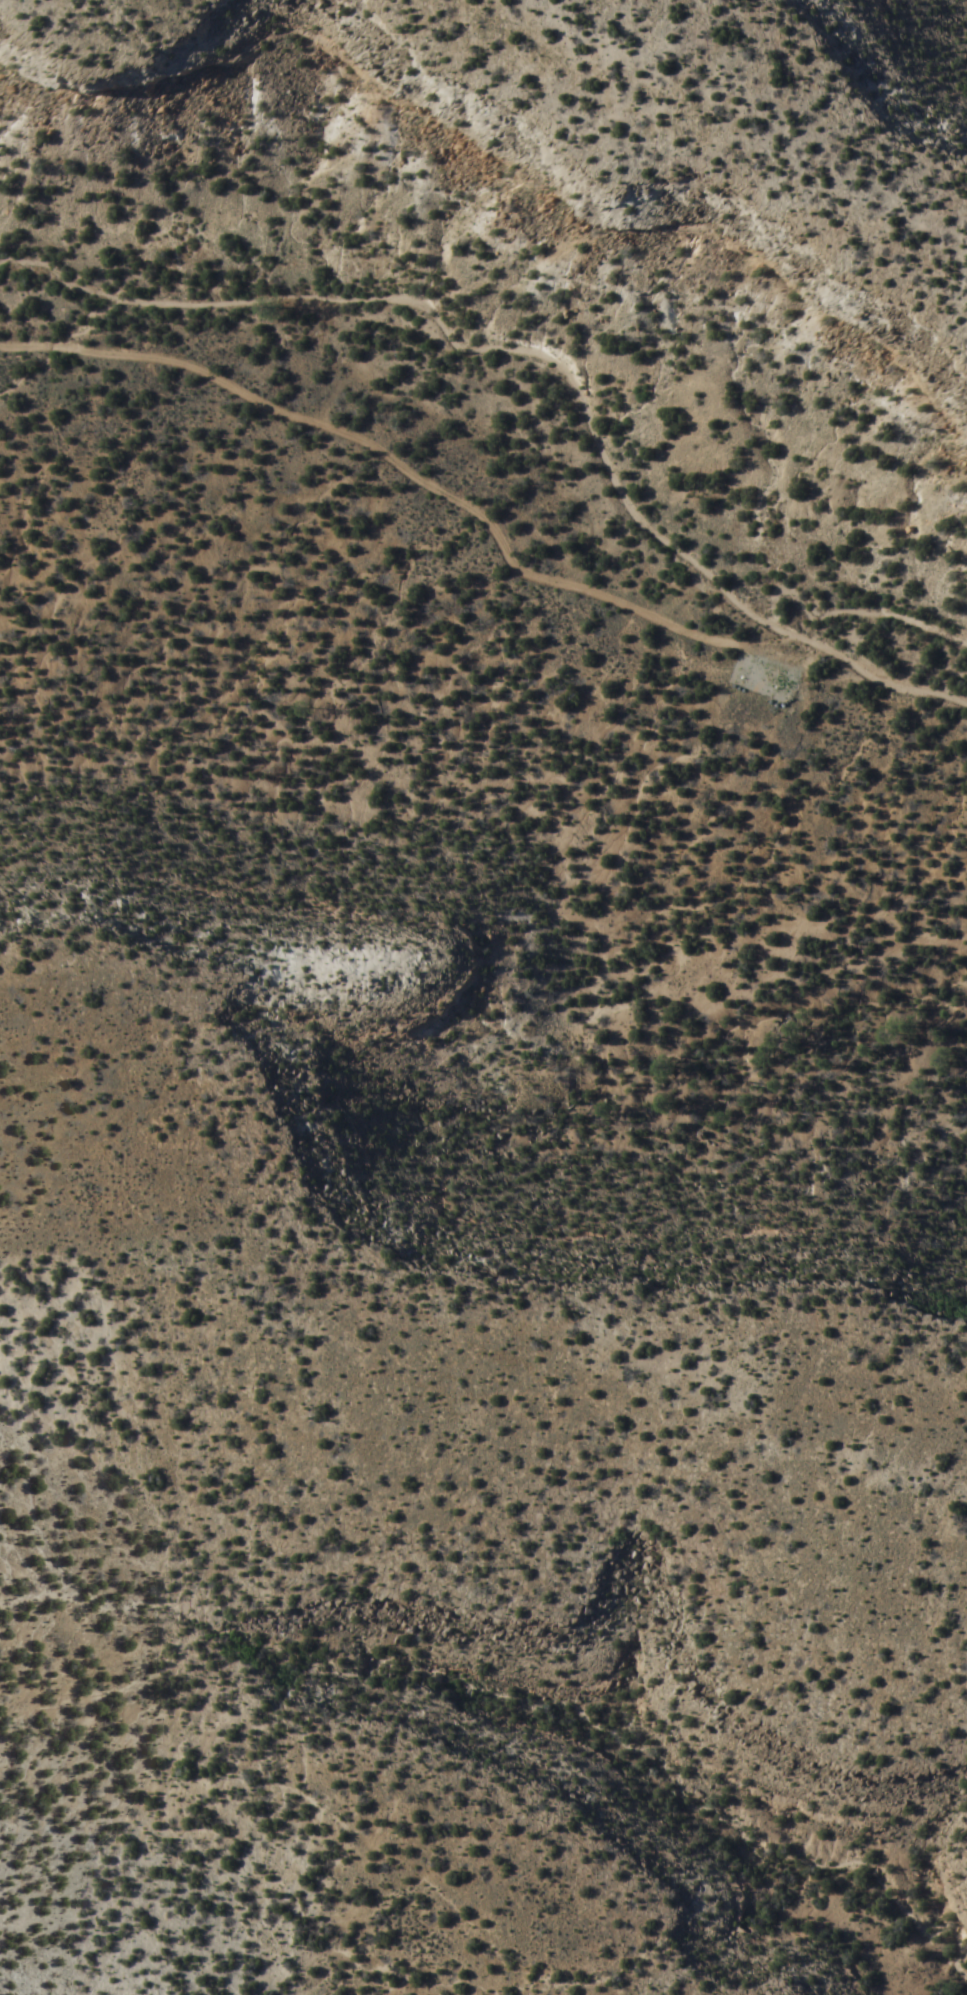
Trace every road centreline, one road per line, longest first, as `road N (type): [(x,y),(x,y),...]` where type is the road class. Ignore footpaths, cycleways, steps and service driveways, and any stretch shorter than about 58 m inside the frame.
road 1 (track): [(0,347),(196,370),(478,510),(519,575),(721,646),(805,638),(924,702),(966,706)]

